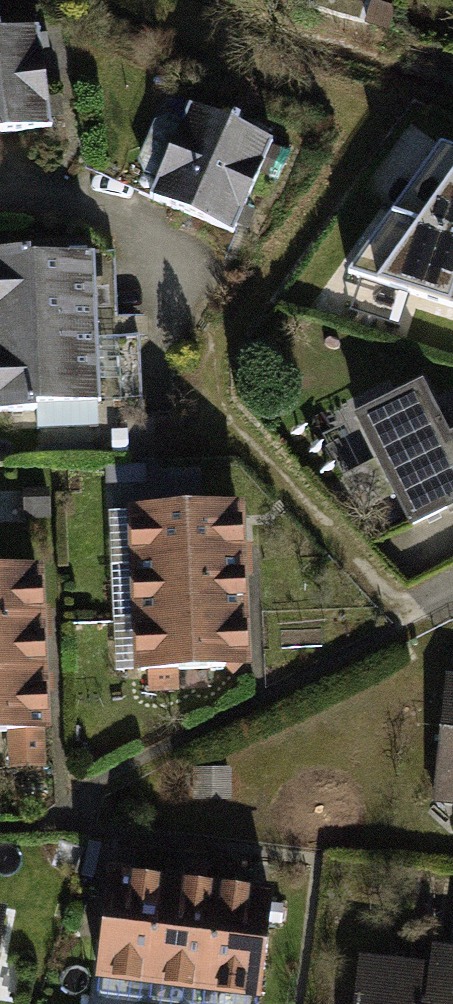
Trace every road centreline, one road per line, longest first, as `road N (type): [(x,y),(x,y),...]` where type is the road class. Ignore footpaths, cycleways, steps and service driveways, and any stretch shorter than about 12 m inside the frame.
road 1 (track): [(194,382),(368,158),(328,88),(97,0)]

